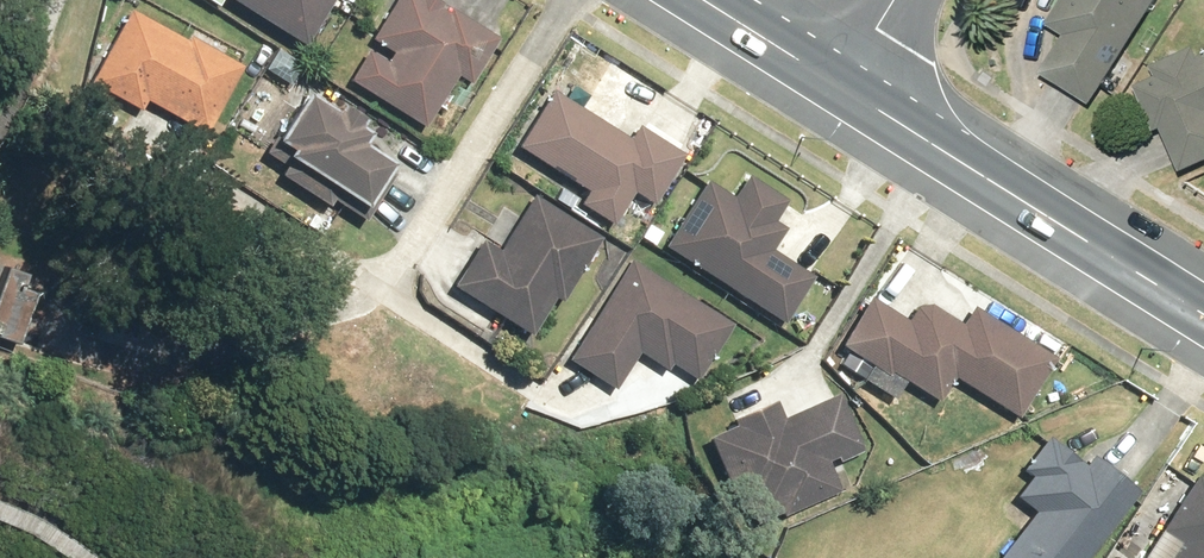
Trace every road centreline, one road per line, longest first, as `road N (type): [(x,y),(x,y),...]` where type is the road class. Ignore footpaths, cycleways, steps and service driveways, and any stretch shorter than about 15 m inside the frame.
road 1 (secondary): [(1203,324),(831,84)]
road 2 (secondary): [(831,84),(701,0)]

